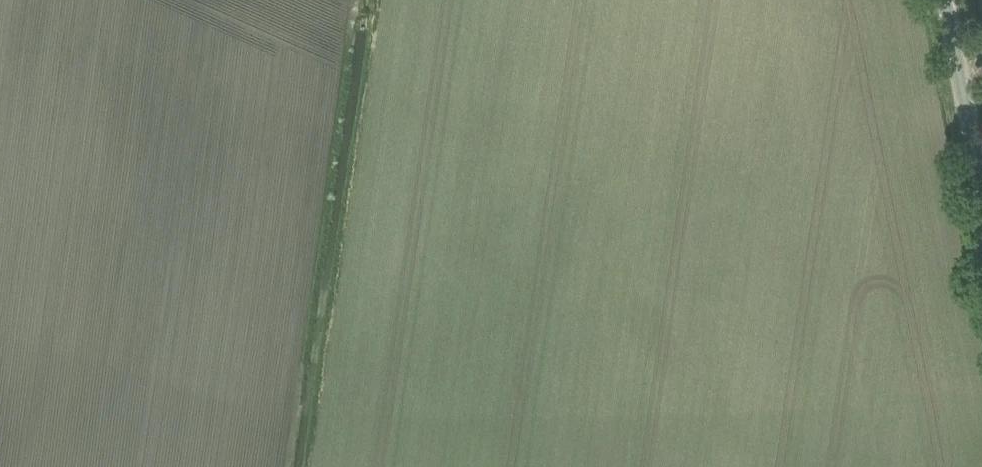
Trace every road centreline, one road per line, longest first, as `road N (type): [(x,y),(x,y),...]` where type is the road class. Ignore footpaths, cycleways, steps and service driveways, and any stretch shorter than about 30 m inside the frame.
road 1 (unclassified): [(981,179),(947,0)]

